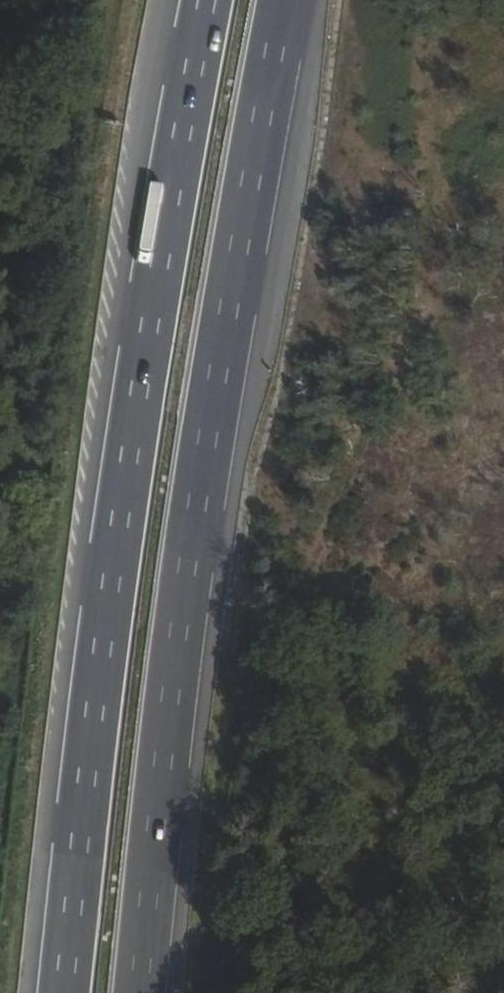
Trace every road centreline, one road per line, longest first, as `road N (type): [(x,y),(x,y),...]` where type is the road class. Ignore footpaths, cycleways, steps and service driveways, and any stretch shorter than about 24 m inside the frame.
road 1 (motorway): [(211,0),(108,578),(62,992)]
road 2 (motorway): [(145,992),(219,353),(288,0)]

